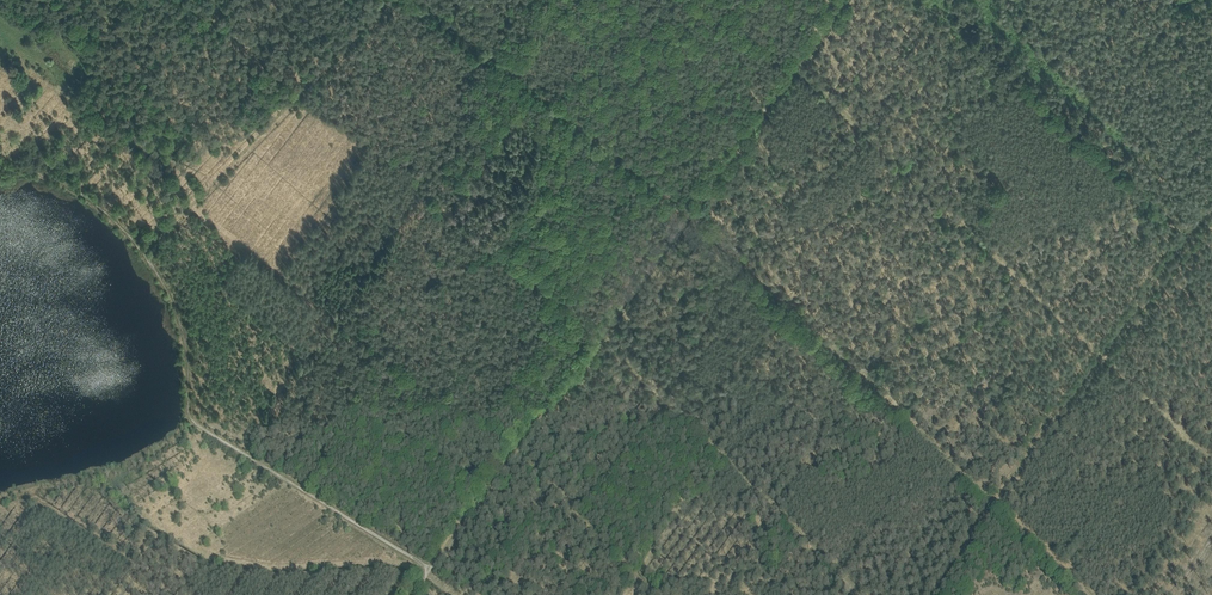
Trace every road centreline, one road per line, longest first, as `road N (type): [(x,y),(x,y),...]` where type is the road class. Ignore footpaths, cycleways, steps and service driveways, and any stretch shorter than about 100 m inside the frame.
road 1 (track): [(686,211),(516,448)]
road 2 (track): [(188,412),(429,568)]
road 3 (track): [(841,0),(686,211)]
road 4 (track): [(423,583),(516,448)]

